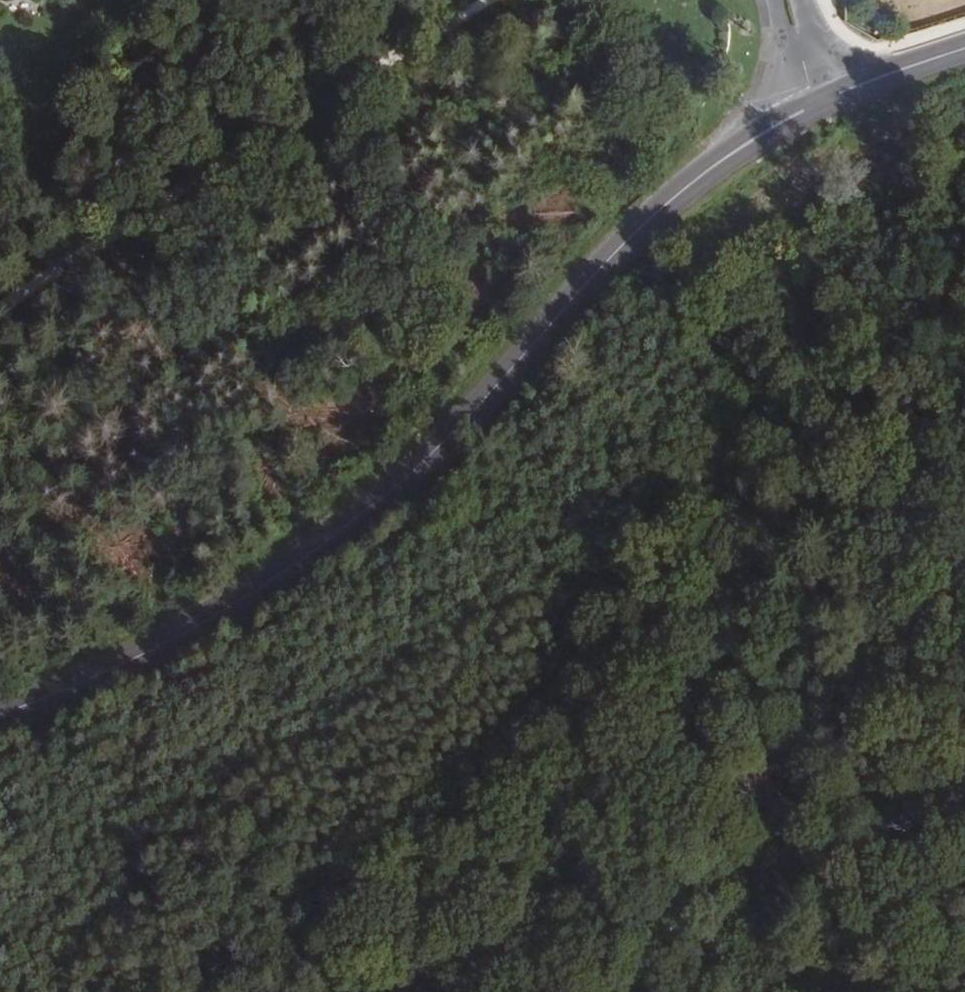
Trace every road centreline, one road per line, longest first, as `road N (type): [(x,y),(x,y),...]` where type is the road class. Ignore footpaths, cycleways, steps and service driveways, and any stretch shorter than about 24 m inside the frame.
road 1 (tertiary): [(814,103),(722,160),(647,220),(433,456),(345,530),(133,662),(0,718)]
road 2 (tertiary): [(964,45),(814,103)]

